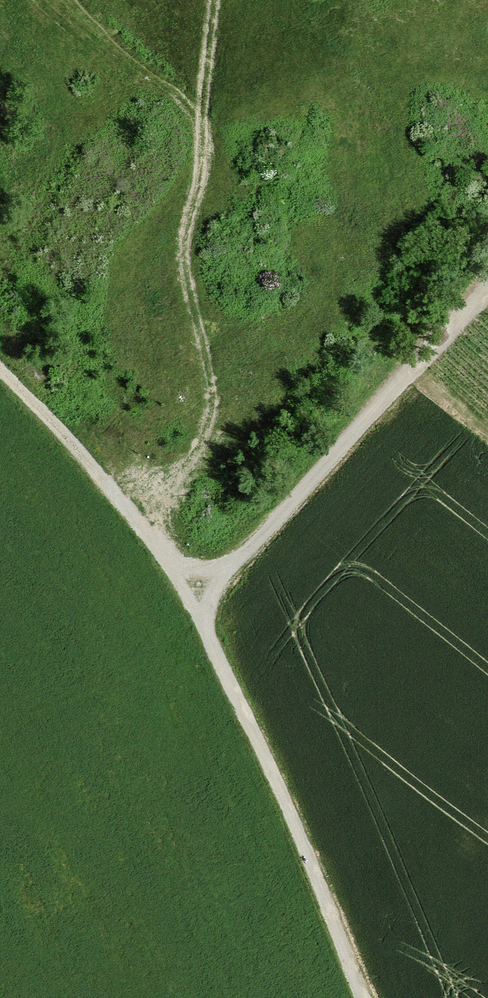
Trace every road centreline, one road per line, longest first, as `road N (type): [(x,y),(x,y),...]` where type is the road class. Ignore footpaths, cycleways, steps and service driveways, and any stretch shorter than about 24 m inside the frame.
road 1 (track): [(192,599),(365,997)]
road 2 (track): [(487,295),(192,599)]
road 3 (track): [(192,599),(0,368)]

